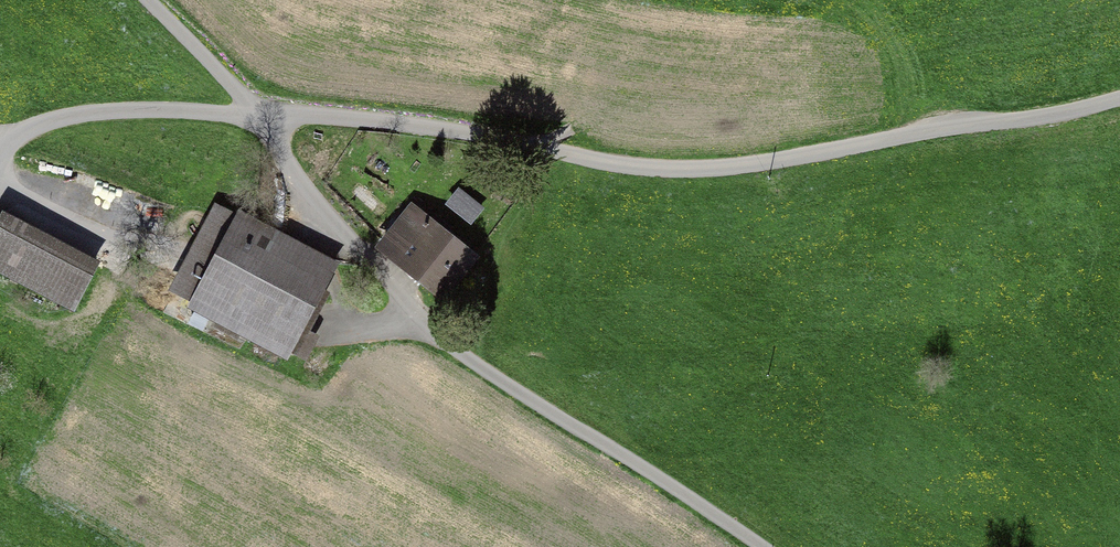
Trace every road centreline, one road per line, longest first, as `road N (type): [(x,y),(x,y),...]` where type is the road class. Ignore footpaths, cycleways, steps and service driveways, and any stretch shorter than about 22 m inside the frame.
road 1 (unclassified): [(256,114),(432,127),(639,172),(757,166),(945,128),(1040,123),(1119,97)]
road 2 (unclassified): [(256,114),(332,219),(445,342),(762,546)]
road 3 (unclassified): [(256,114),(100,112),(0,144)]
road 4 (unclassified): [(149,0),(256,114)]

